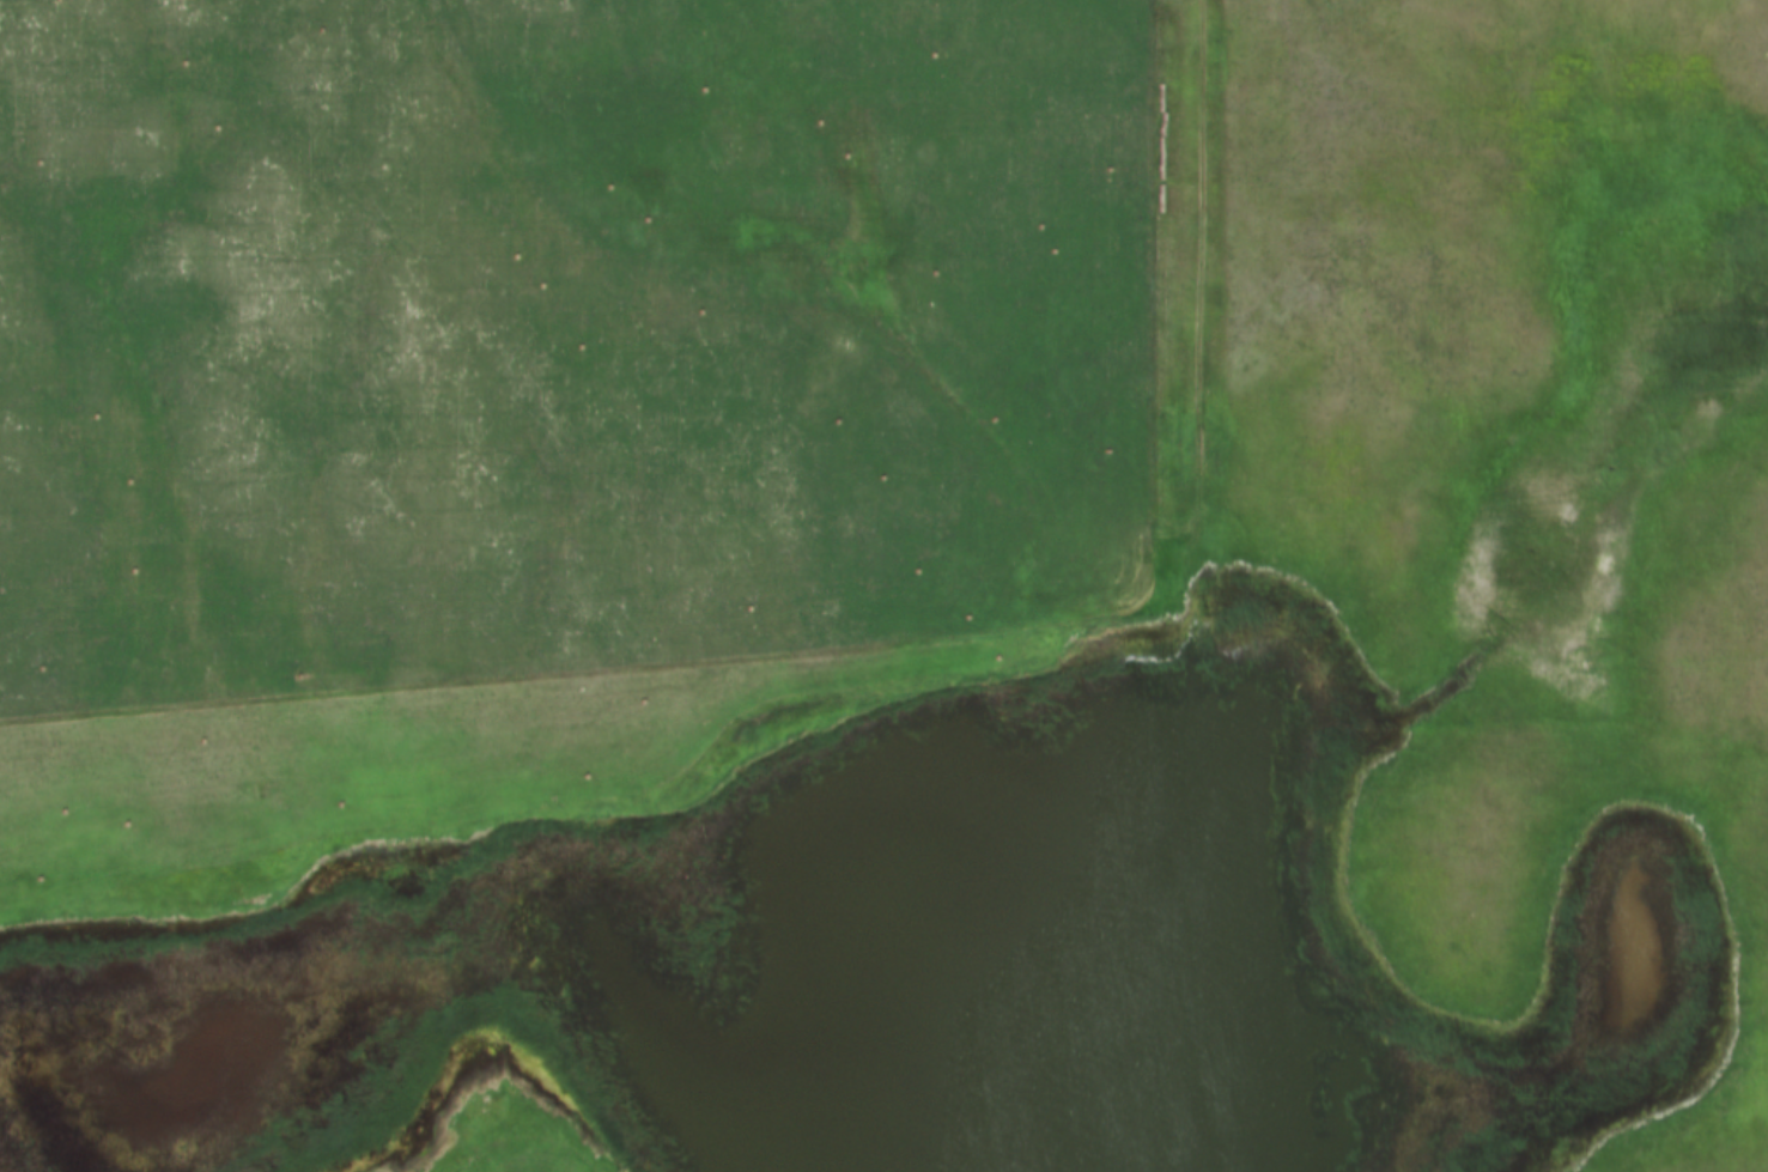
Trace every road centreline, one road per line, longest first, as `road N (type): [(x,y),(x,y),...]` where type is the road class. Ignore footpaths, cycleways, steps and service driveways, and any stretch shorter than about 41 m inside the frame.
road 1 (track): [(1222,579),(1216,0)]

